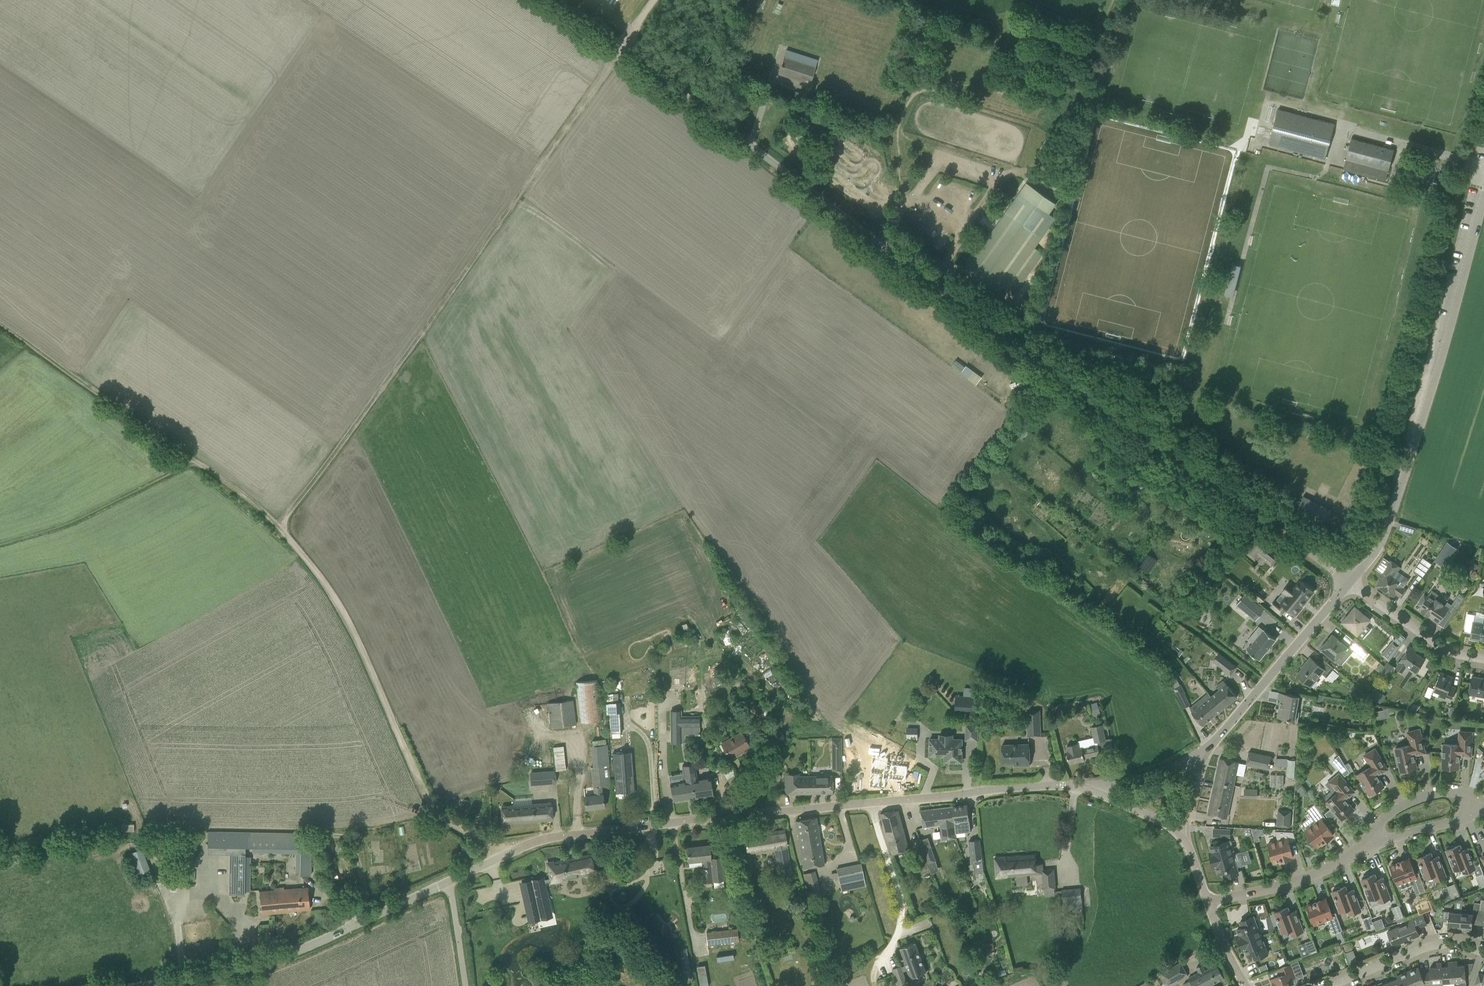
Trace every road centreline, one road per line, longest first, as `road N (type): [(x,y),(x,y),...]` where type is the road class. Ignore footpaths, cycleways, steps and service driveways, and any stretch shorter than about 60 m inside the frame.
road 1 (residential): [(133,985),(254,963),(537,844),(1050,781),(1090,788)]
road 2 (unclassified): [(1282,532),(1031,359),(561,0)]
road 3 (track): [(279,527),(653,0)]
road 4 (track): [(509,855),(430,795),(358,635),(312,560),(279,527)]
road 5 (track): [(279,527),(0,326)]
road 6 (unclassified): [(1414,437),(1483,176)]
road 7 (residential): [(1202,755),(1351,580)]
road 8 (residential): [(1363,852),(1408,803),(1464,797),(1468,811),(1458,823),(1395,838)]
road 9 (residential): [(1363,852),(1280,889),(1209,905)]
road 10 (residential): [(1351,580),(1382,540),(1414,437)]
road 11 (residential): [(1483,661),(1438,649),(1351,580)]
road 12 (residential): [(1342,979),(1443,944),(1483,953)]

